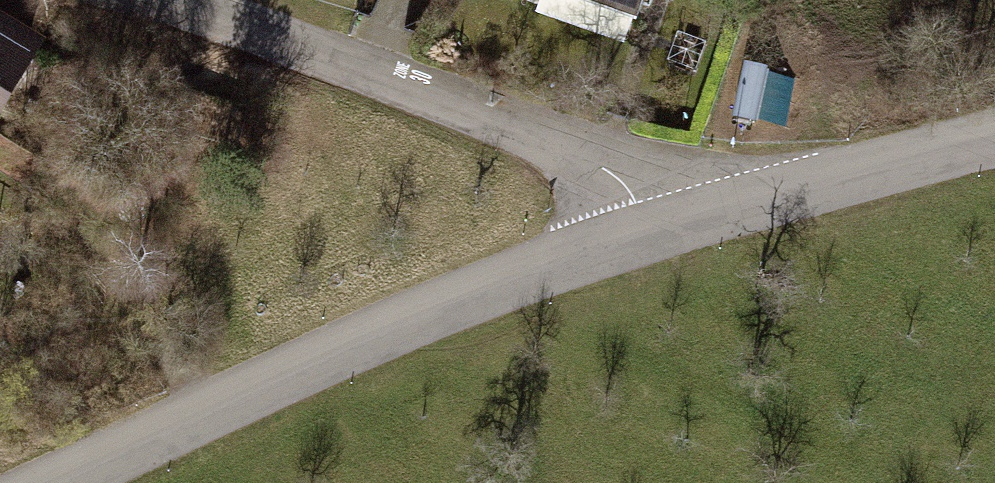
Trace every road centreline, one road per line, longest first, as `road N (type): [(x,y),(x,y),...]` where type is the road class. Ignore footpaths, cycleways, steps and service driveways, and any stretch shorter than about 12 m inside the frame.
road 1 (tertiary): [(661,238),(507,291),(87,482)]
road 2 (residential): [(661,238),(580,158),(152,0)]
road 3 (tertiary): [(994,142),(661,238)]

